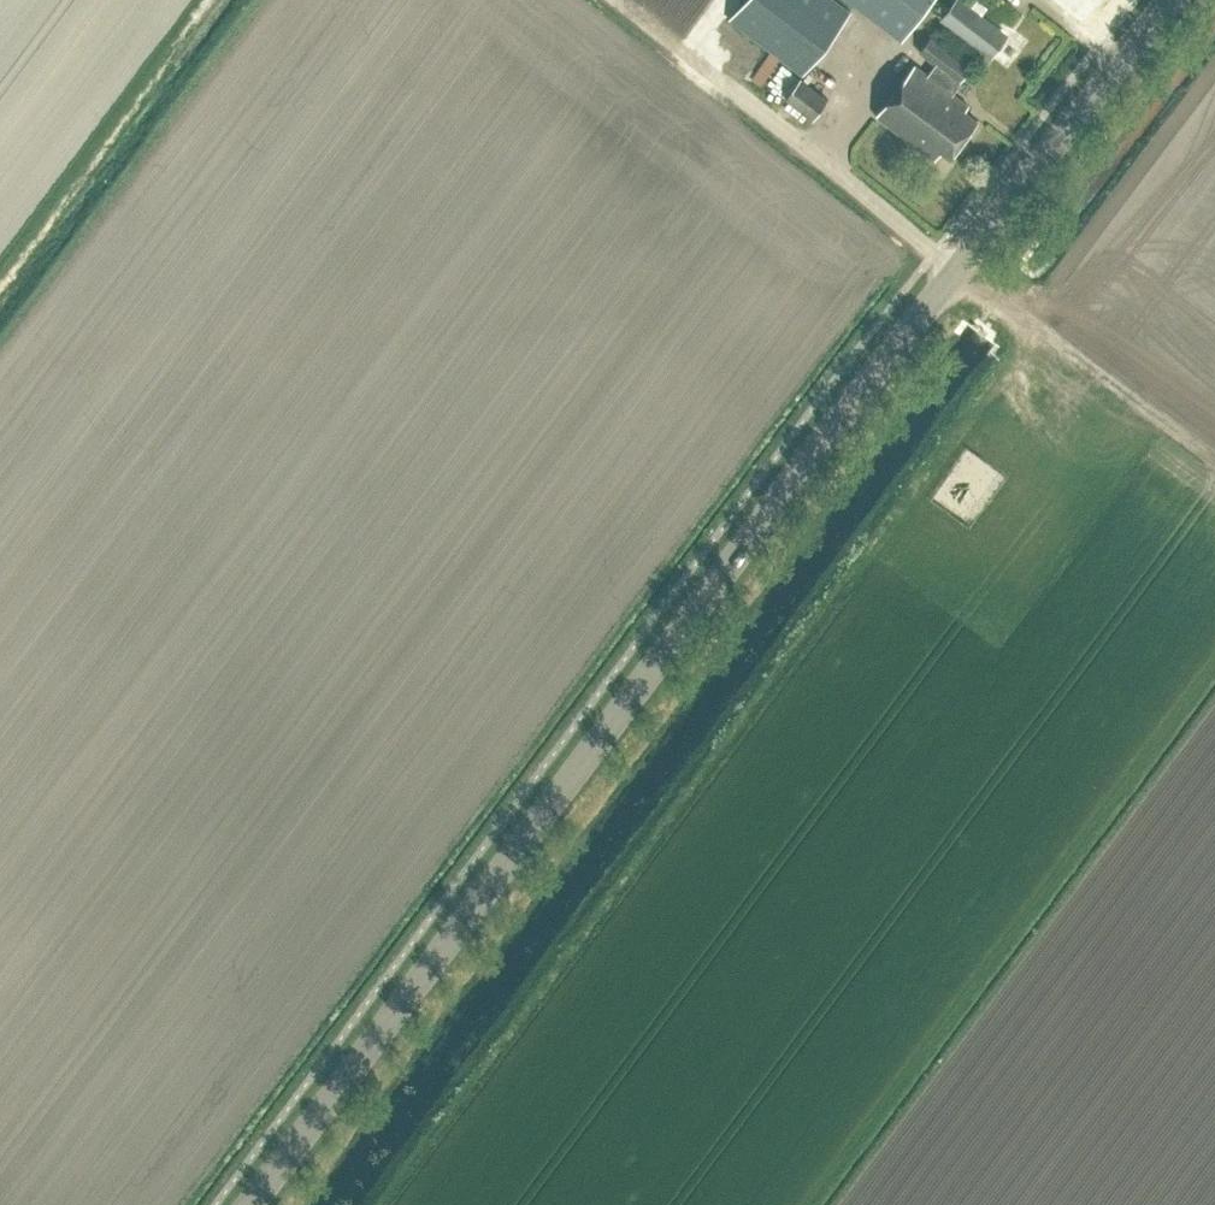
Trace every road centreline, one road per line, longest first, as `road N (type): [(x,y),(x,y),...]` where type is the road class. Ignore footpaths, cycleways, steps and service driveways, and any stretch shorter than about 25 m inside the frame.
road 1 (tertiary): [(252,1204),(956,268),(1168,0)]
road 2 (track): [(956,268),(626,0)]
road 3 (track): [(956,268),(1214,477)]

